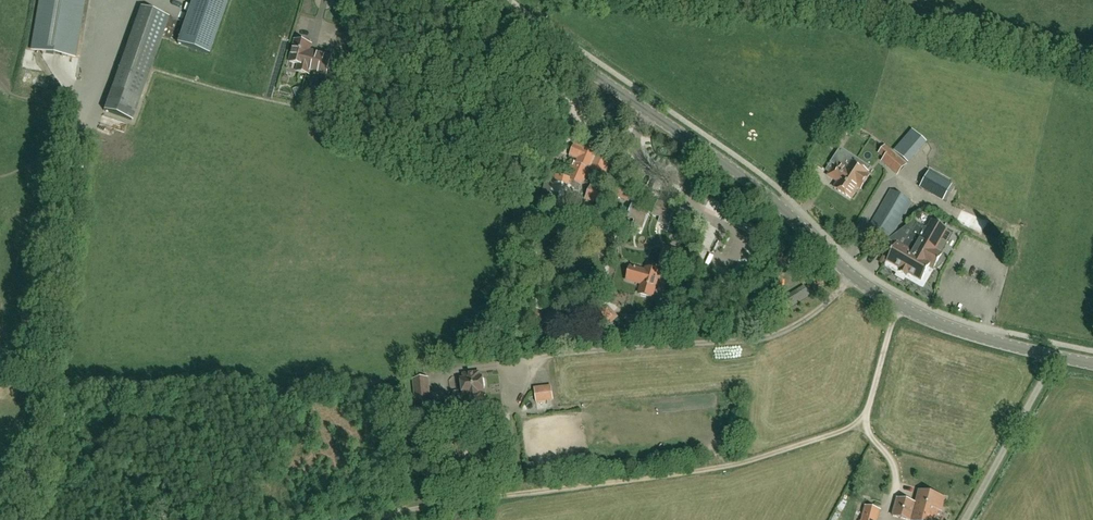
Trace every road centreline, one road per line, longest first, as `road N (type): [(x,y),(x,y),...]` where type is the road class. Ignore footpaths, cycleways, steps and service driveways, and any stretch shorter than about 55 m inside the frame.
road 1 (secondary): [(1054,356),(898,306),(852,277),(707,151),(582,64),(468,0)]
road 2 (track): [(898,306),(867,415),(852,427),(717,469),(365,519)]
road 3 (track): [(852,277),(807,318),(768,339),(488,366)]
road 4 (unclassified): [(1054,356),(965,519)]

